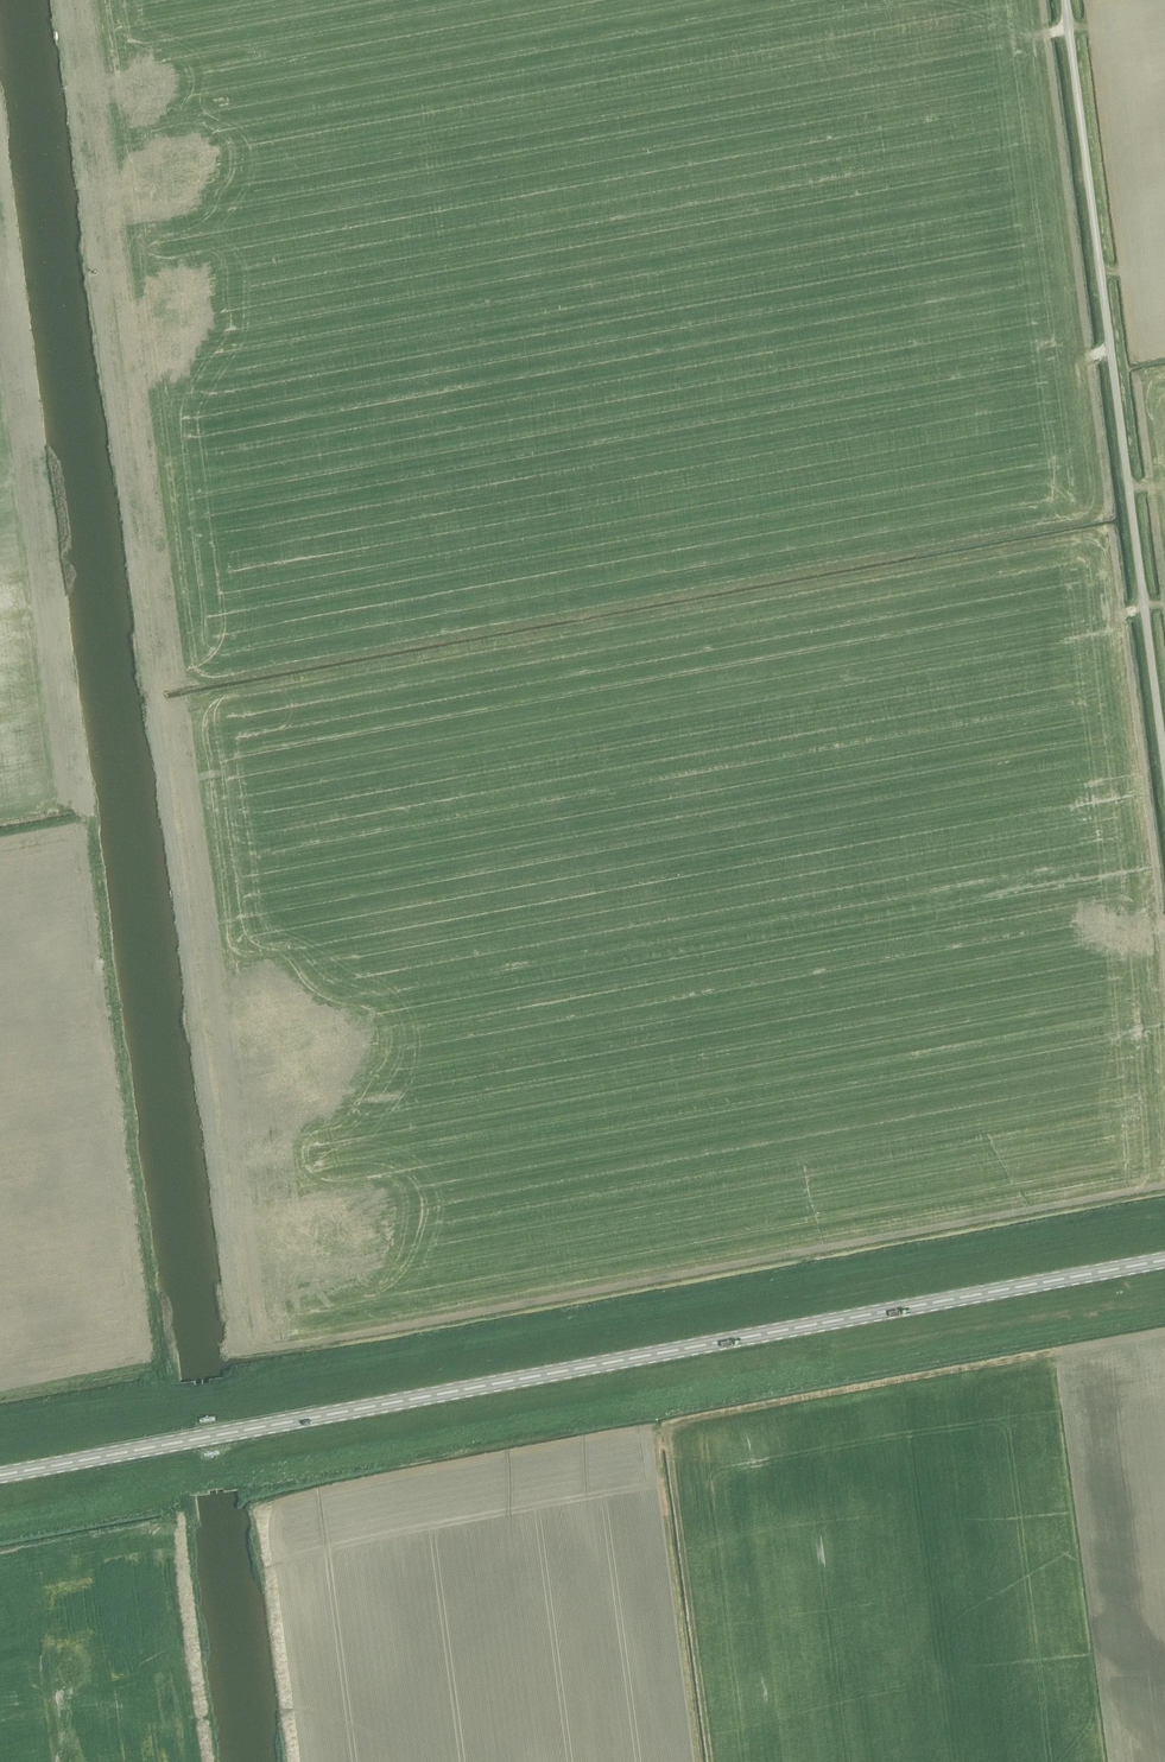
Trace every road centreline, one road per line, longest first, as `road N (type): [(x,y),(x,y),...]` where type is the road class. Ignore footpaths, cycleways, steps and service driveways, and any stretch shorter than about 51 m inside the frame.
road 1 (secondary): [(0,1474),(1164,1260)]
road 2 (unclassified): [(1164,771),(1065,0)]

